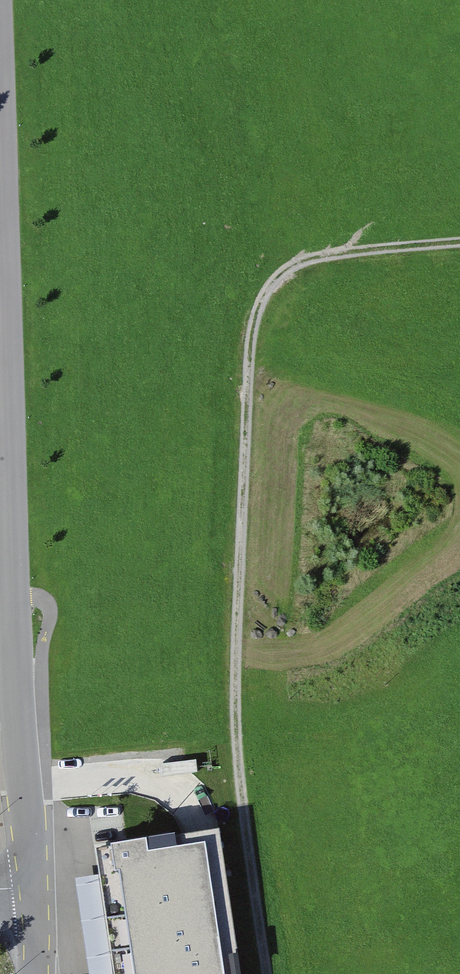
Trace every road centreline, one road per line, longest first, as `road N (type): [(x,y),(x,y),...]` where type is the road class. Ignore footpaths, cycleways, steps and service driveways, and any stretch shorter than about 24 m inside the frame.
road 1 (track): [(459,243),(303,259),(273,281),(255,321),(239,704),(243,806),(268,973)]
road 2 (tertiary): [(0,85),(18,731),(35,890)]

